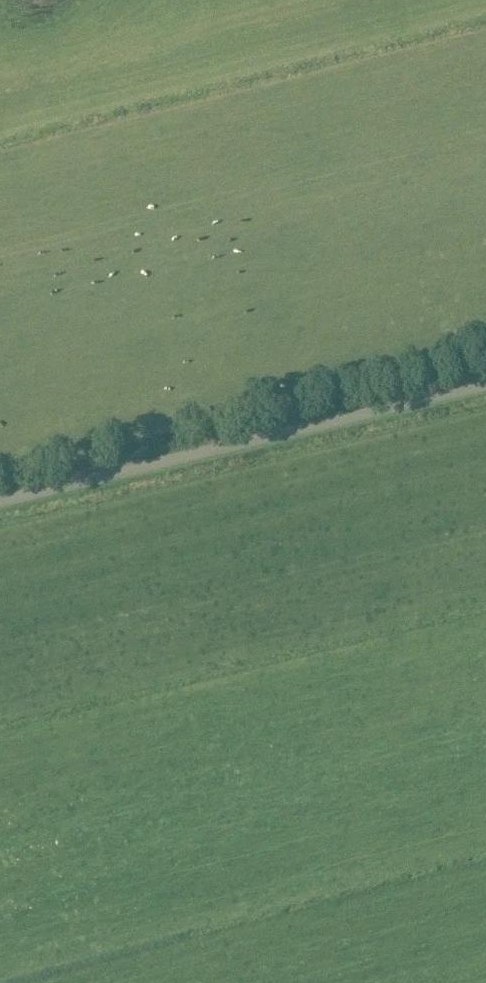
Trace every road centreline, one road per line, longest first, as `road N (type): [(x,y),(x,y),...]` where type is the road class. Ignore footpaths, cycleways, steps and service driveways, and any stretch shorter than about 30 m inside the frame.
road 1 (unclassified): [(0,501),(485,382)]

